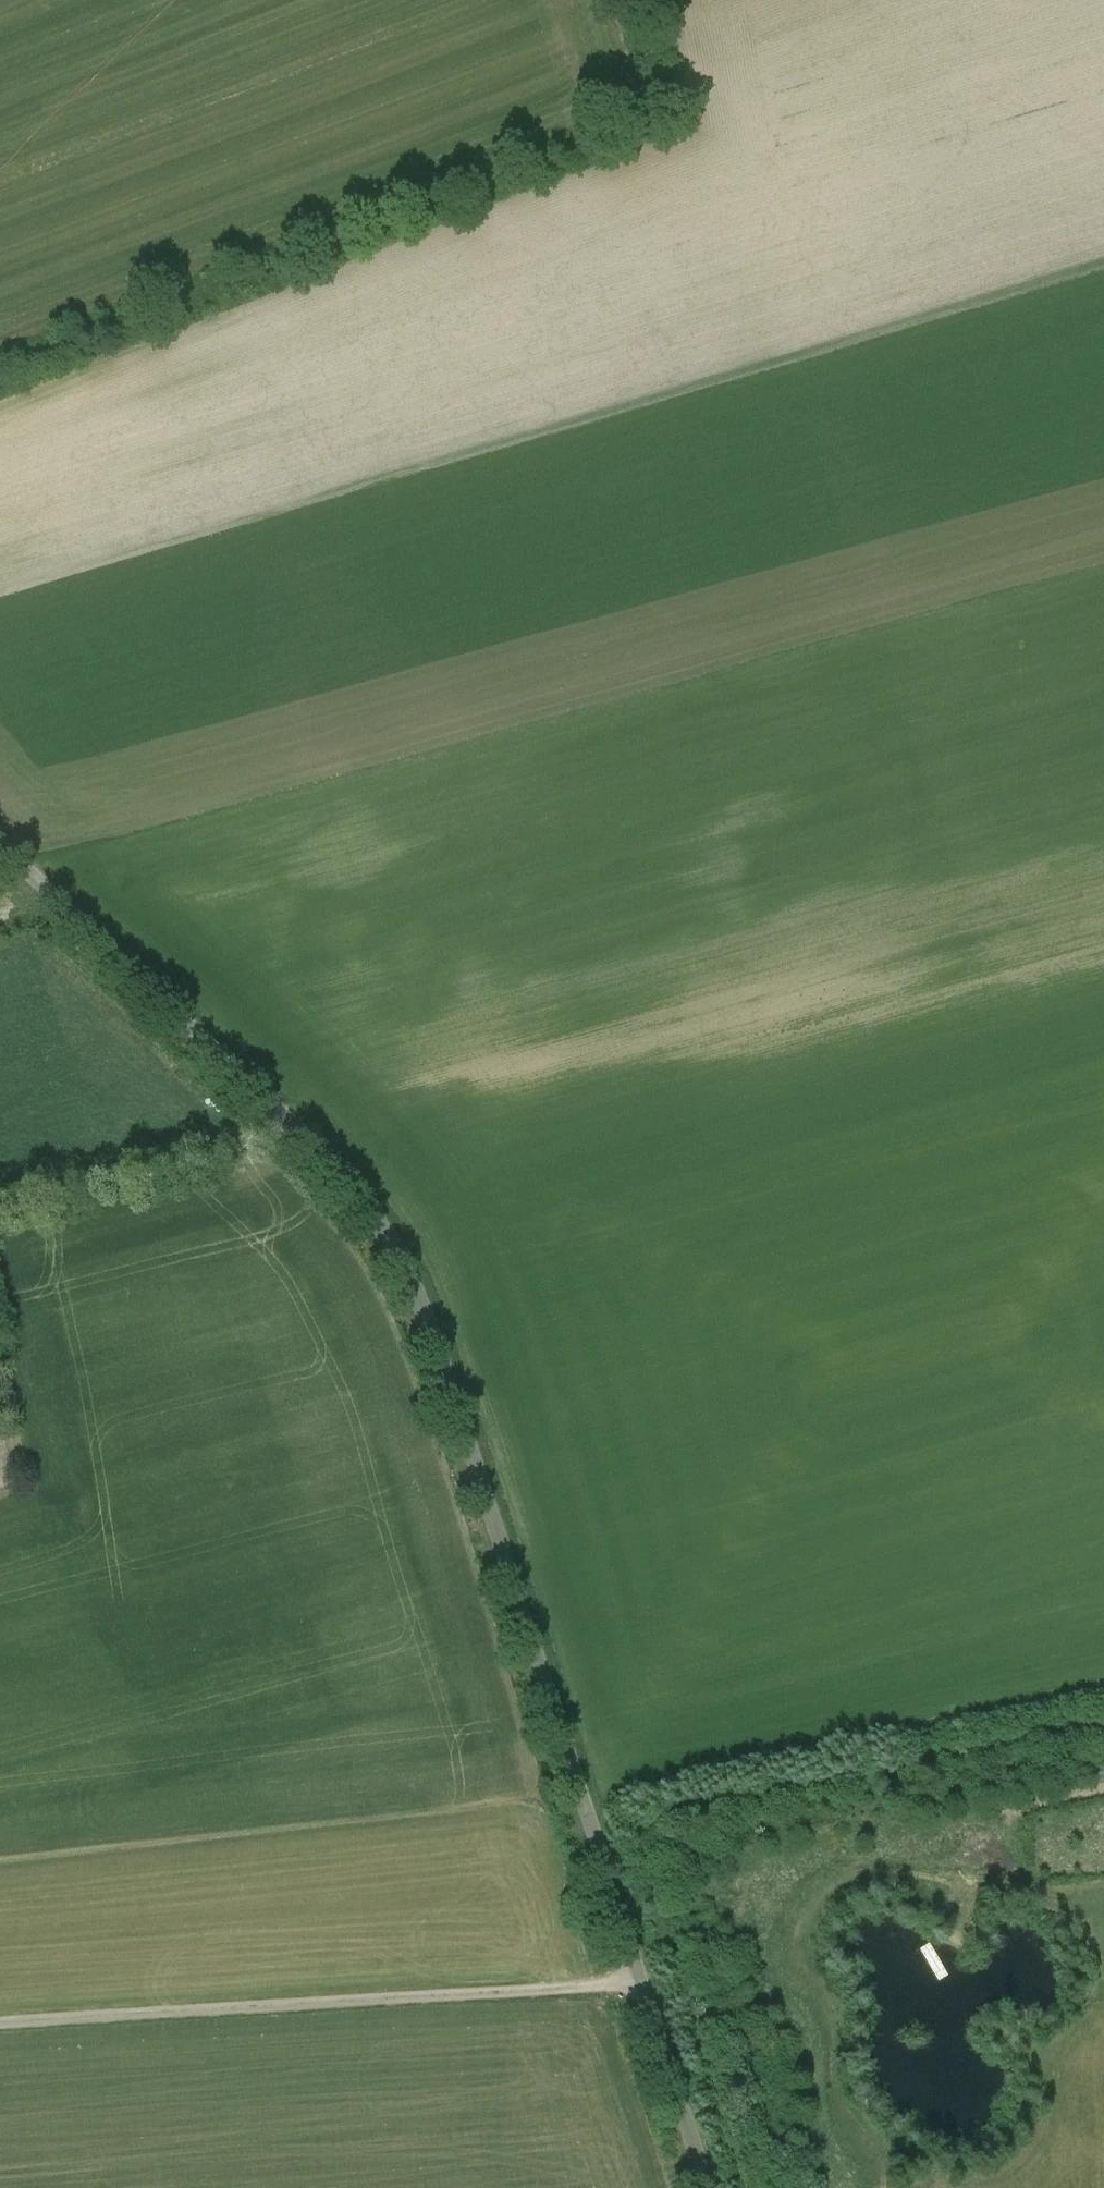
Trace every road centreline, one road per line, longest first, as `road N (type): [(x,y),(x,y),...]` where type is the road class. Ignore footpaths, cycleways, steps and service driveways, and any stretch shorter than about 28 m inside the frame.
road 1 (unclassified): [(675,2187),(401,1324),(355,1223),(290,1141),(0,871)]

